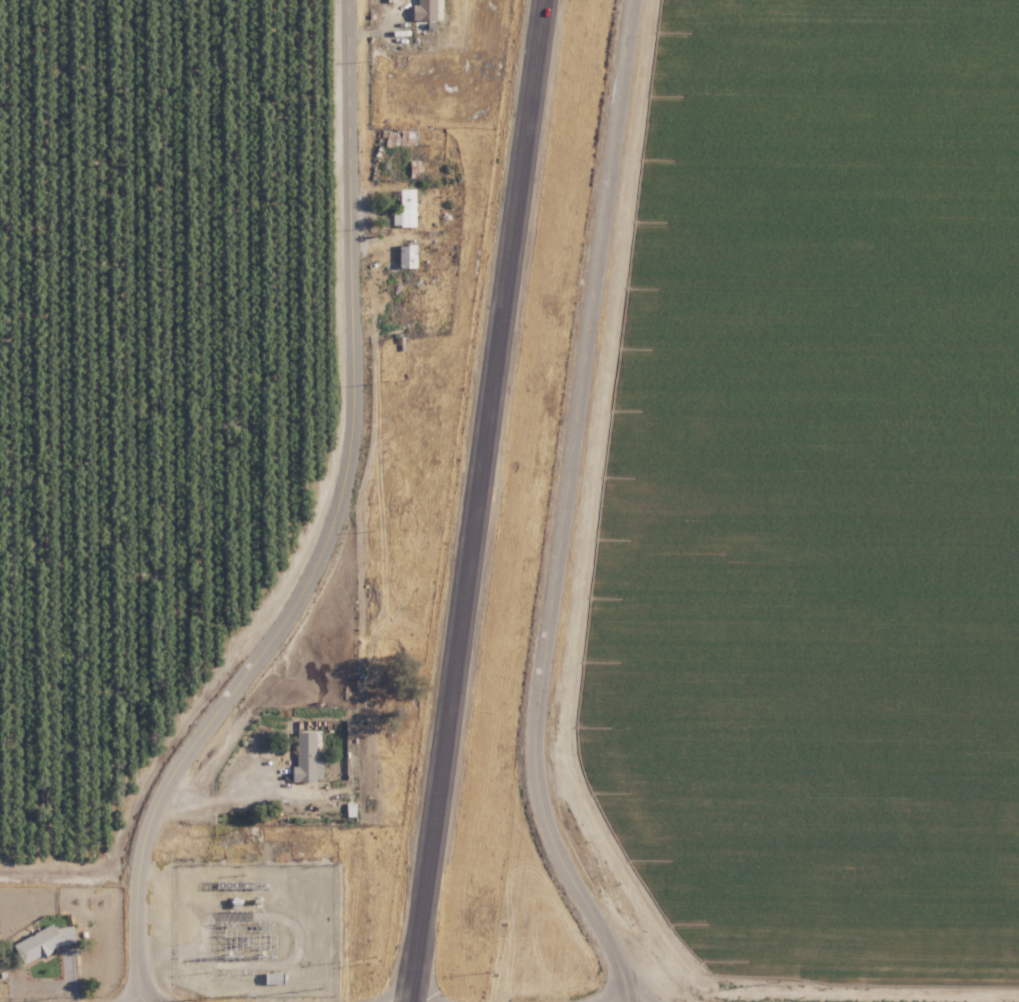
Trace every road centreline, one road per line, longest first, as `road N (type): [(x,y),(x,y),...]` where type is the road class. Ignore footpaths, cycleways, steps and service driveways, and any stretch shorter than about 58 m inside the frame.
road 1 (residential): [(347,0),(354,372),(340,494),(286,605),(159,786),(138,854),(145,999)]
road 2 (residential): [(640,0),(534,760),(551,848),(606,945),(628,1001)]
road 3 (trunk): [(540,0),(405,1001)]
road 4 (residential): [(145,999),(405,1001)]

